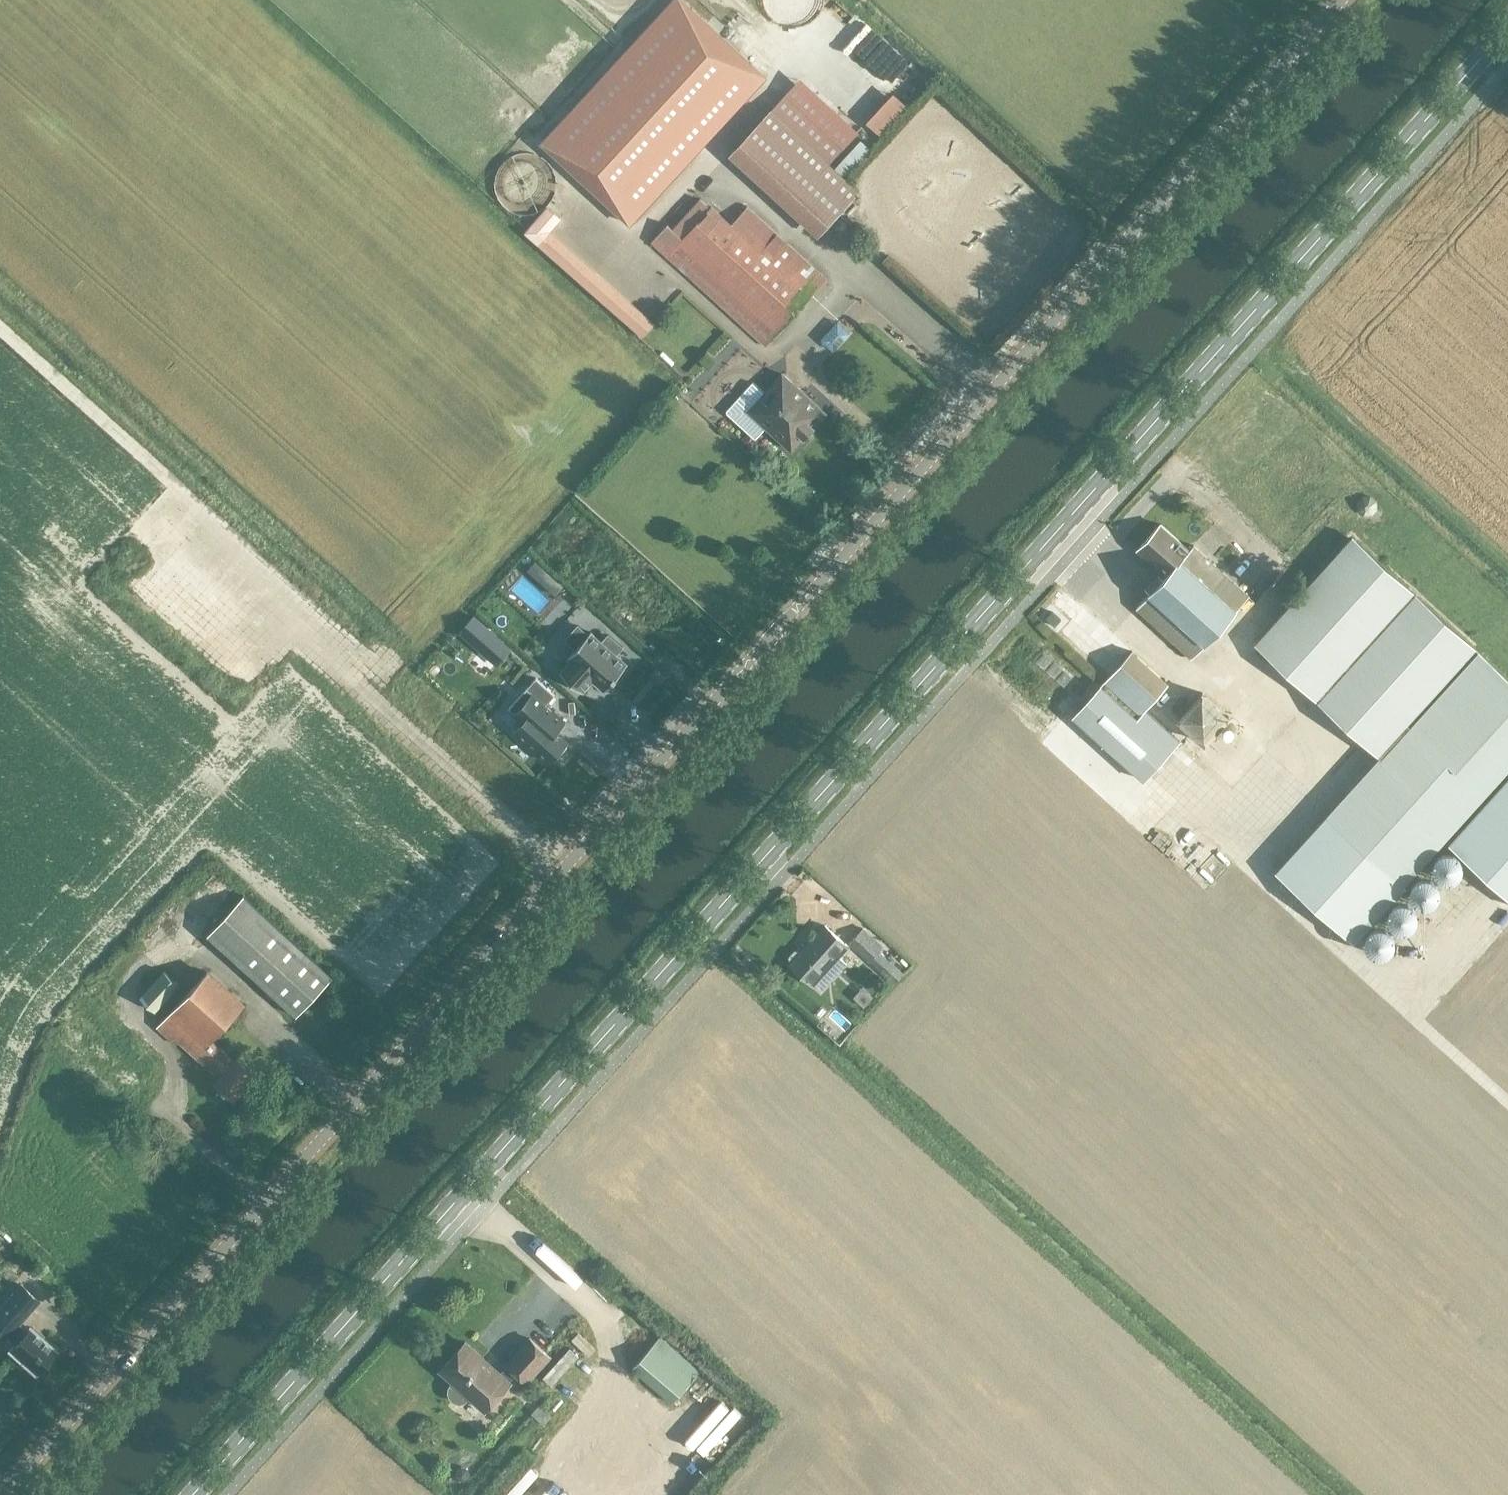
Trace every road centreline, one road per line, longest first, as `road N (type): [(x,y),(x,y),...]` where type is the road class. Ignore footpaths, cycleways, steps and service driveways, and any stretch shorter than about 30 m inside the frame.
road 1 (tertiary): [(3,1494),(1346,0)]
road 2 (secondary): [(200,1494),(1507,37)]

